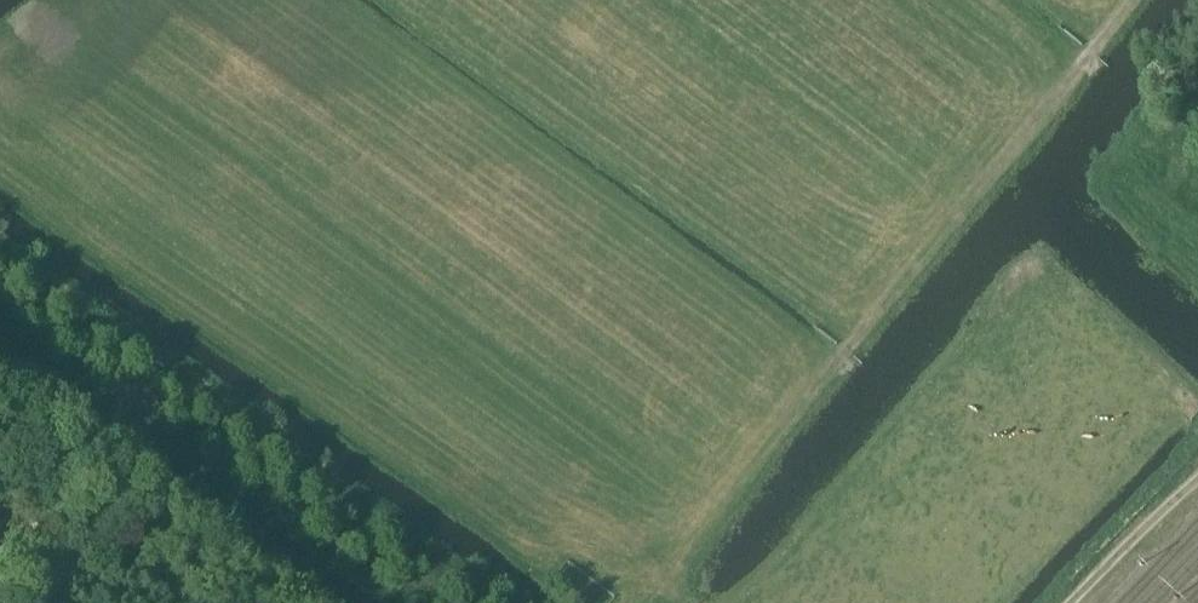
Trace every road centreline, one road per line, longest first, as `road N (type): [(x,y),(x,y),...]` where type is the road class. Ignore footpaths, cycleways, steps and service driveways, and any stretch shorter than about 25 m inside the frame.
road 1 (track): [(1136,0),(660,577),(682,602)]
road 2 (track): [(445,602),(143,392)]
road 3 (track): [(143,392),(0,292)]
road 4 (track): [(1078,602),(1197,480)]
road 5 (track): [(90,458),(0,573)]

